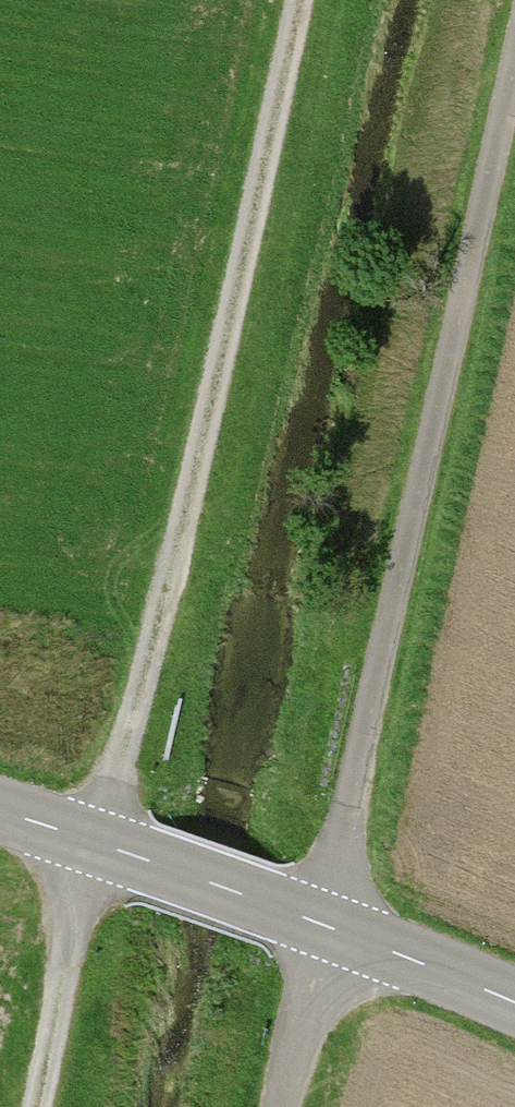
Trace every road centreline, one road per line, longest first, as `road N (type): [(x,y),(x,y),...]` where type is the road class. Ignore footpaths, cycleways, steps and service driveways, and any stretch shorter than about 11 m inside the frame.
road 1 (track): [(37,1106),(92,841),(170,588),(302,0)]
road 2 (track): [(514,43),(325,924)]
road 3 (tertiary): [(0,812),(325,924),(514,1006)]

